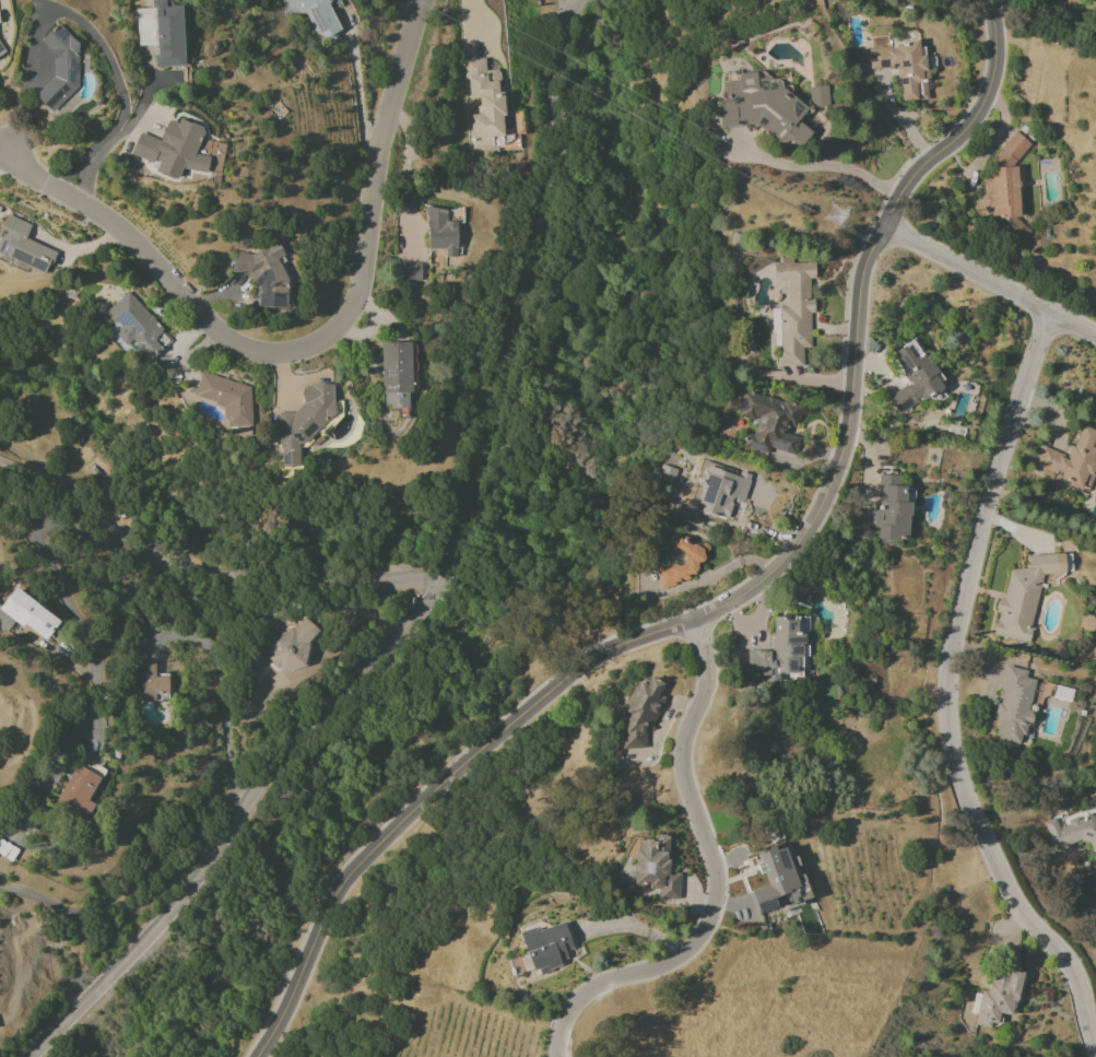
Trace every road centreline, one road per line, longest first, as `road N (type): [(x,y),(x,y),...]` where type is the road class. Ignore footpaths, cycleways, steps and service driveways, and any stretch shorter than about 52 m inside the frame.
road 1 (residential): [(258,1056),(330,904),(406,819),(585,666),(747,592),(810,530),(844,444),(863,268),(897,198),(978,114),(995,48),(990,0)]
road 2 (tertiary): [(574,0),(557,30),(549,80),(569,245),(507,401),(482,504),(443,585),(417,620),(259,768),(137,955),(33,1056)]
road 3 (residential): [(1095,1053),(1076,980),(1024,916),(953,767),(945,724),(952,639),(978,532),(1049,314)]
road 4 (residential): [(419,0),(377,144),(355,286),(340,319),(311,345),(275,352),(236,342),(116,227),(35,178),(9,149)]
road 5 (residential): [(691,621),(706,666),(705,693),(681,761),(712,865),(711,914),(687,952),(662,968),(587,995),(569,1014),(556,1056)]
road 6 (residential): [(443,585),(199,567),(157,552),(0,460)]
road 7 (residential): [(884,224),(1095,337)]

